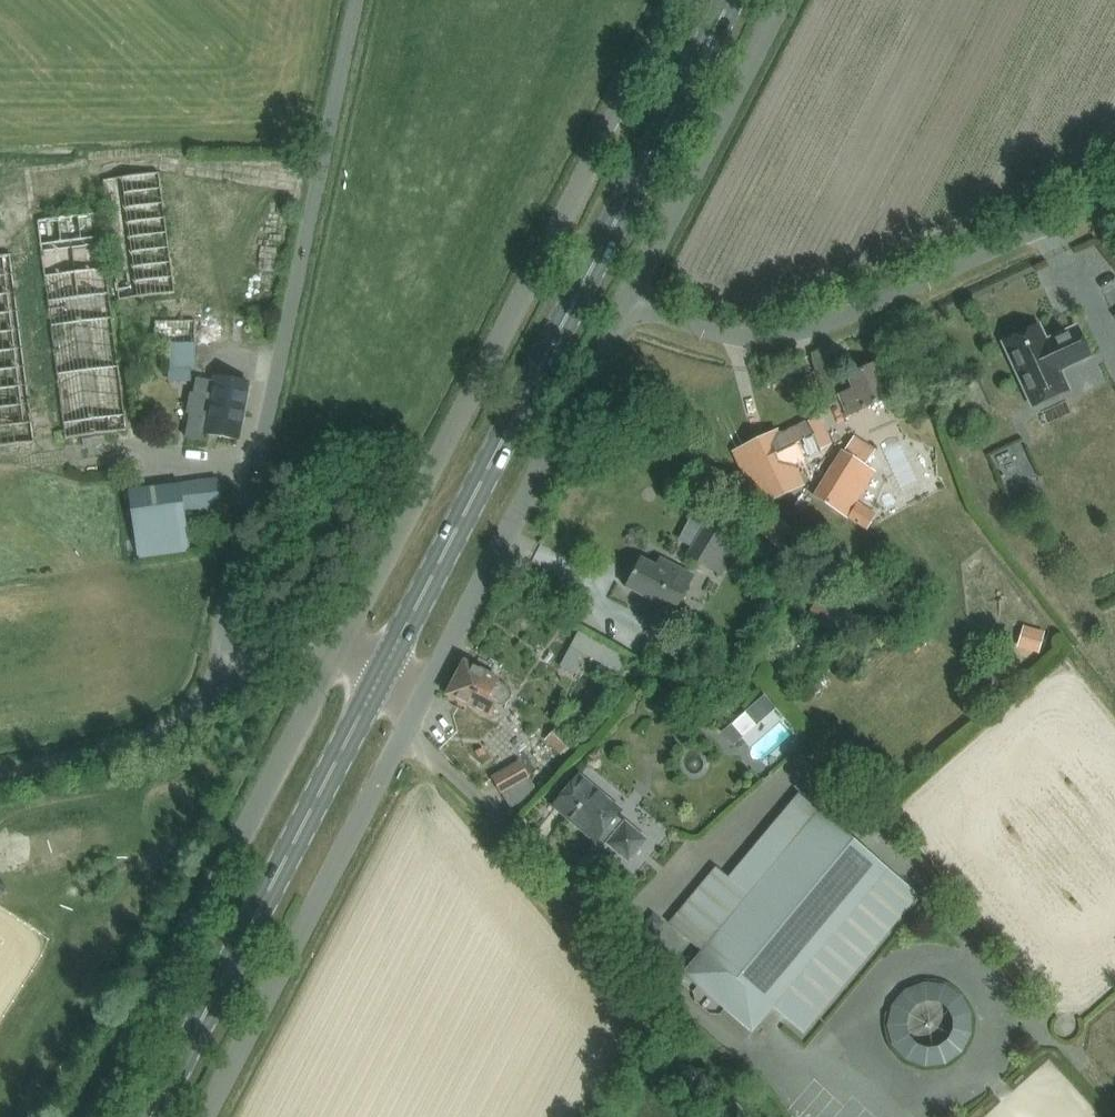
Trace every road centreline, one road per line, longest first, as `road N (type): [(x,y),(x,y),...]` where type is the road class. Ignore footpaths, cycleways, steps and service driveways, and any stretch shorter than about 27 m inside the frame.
road 1 (primary): [(382,671),(733,0)]
road 2 (unclassified): [(338,652),(676,0)]
road 3 (unclassified): [(234,671),(220,631),(354,0)]
road 4 (unclassified): [(624,307),(729,342),(775,347),(1114,206)]
road 5 (unclassified): [(100,1116),(338,652)]
road 6 (primary): [(152,1116),(382,671)]
road 7 (unclassified): [(205,1116),(422,695)]
road 8 (unclassified): [(422,695),(624,307)]
road 9 (unclassified): [(624,307),(783,0)]
road 10 (unclassified): [(234,671),(150,738),(0,771)]

